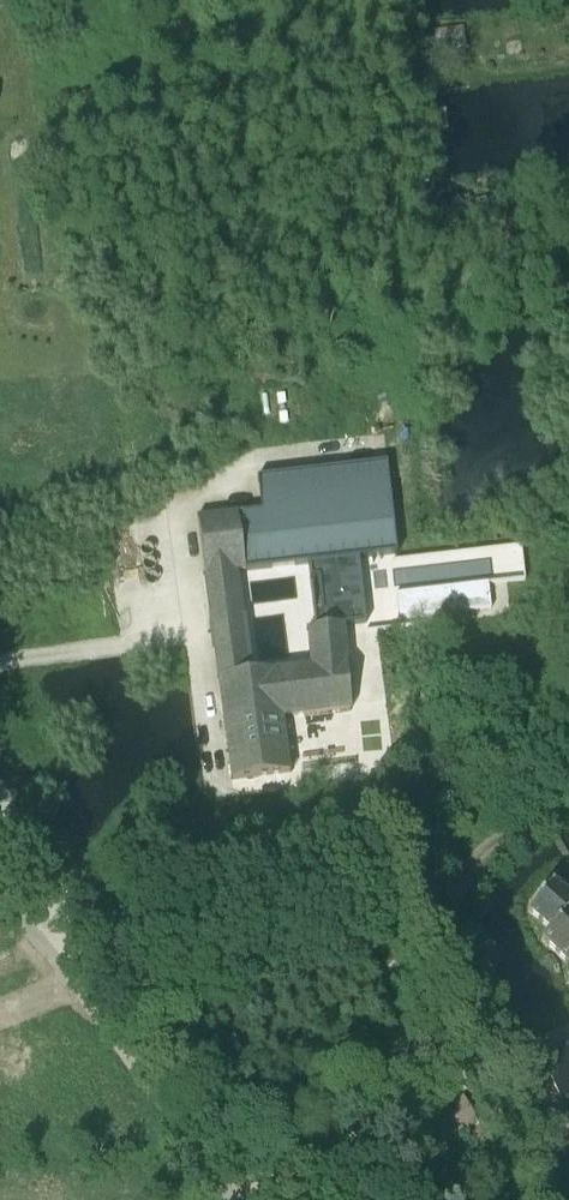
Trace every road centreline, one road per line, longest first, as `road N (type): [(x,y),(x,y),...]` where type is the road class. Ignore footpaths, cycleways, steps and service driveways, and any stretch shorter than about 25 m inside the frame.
road 1 (unclassified): [(235,1199),(28,925),(0,900)]

